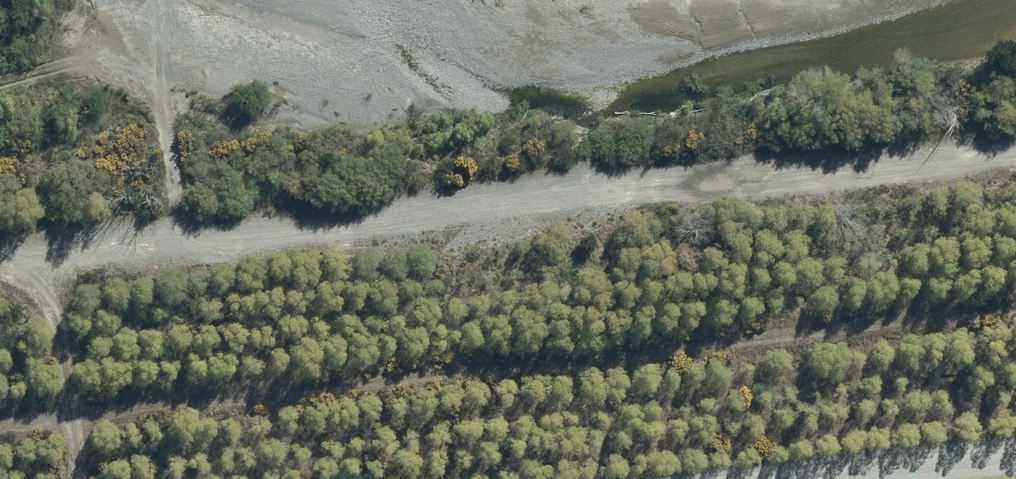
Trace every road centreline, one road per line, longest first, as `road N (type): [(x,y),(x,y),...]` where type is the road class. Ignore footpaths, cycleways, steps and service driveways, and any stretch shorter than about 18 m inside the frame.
road 1 (track): [(0,261),(1015,143)]
road 2 (track): [(705,478),(1015,444)]
road 3 (track): [(181,240),(160,98),(162,0)]
road 4 (track): [(161,62),(65,67),(0,84)]

